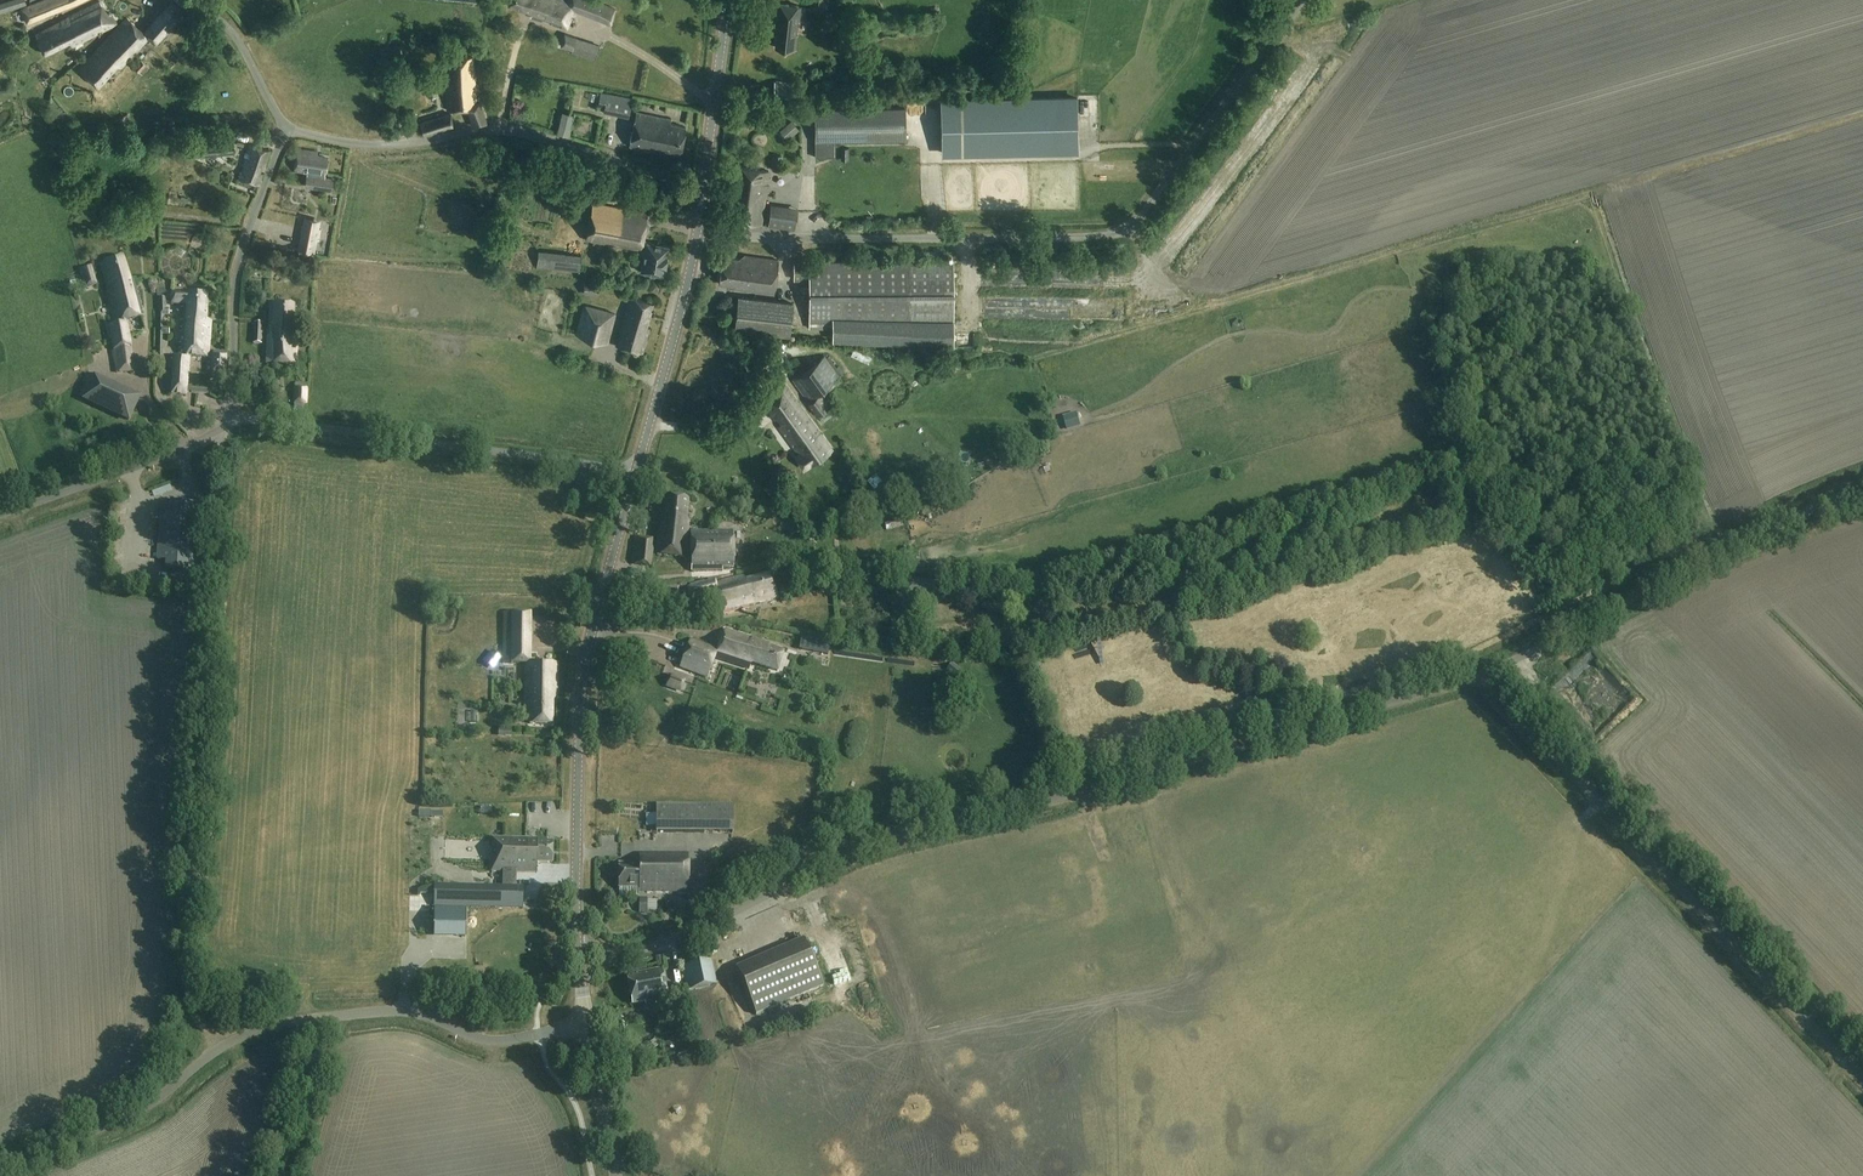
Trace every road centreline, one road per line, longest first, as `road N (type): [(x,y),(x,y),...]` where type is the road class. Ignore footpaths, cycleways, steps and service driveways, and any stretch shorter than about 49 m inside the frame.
road 1 (unclassified): [(622,956),(893,837),(1482,675)]
road 2 (unclassified): [(697,236),(1115,233),(1144,214),(1306,0)]
road 3 (track): [(226,426),(188,966),(191,1003),(221,1050)]
road 4 (unclassified): [(0,1166),(137,1113),(240,1036),(365,1014),(409,1013),(487,1041),(587,1024)]
road 5 (unclassified): [(1482,675),(1862,1079)]
road 6 (tertiary): [(577,938),(582,679),(636,470)]
road 7 (unclassified): [(703,188),(529,133),(358,144),(283,130)]
road 8 (unclassified): [(1482,675),(1862,490)]
road 9 (unclassified): [(636,470),(286,421),(234,423)]
road 10 (residential): [(234,423),(236,279),(283,130)]
road 11 (unclassified): [(0,513),(234,423)]
road 12 (tertiary): [(636,470),(697,236)]
road 13 (tertiary): [(703,188),(727,0)]
road 14 (track): [(334,1017),(289,1175)]
road 15 (unclassified): [(283,130),(232,32),(195,0)]
road 16 (tertiary): [(618,1175),(587,1024)]

